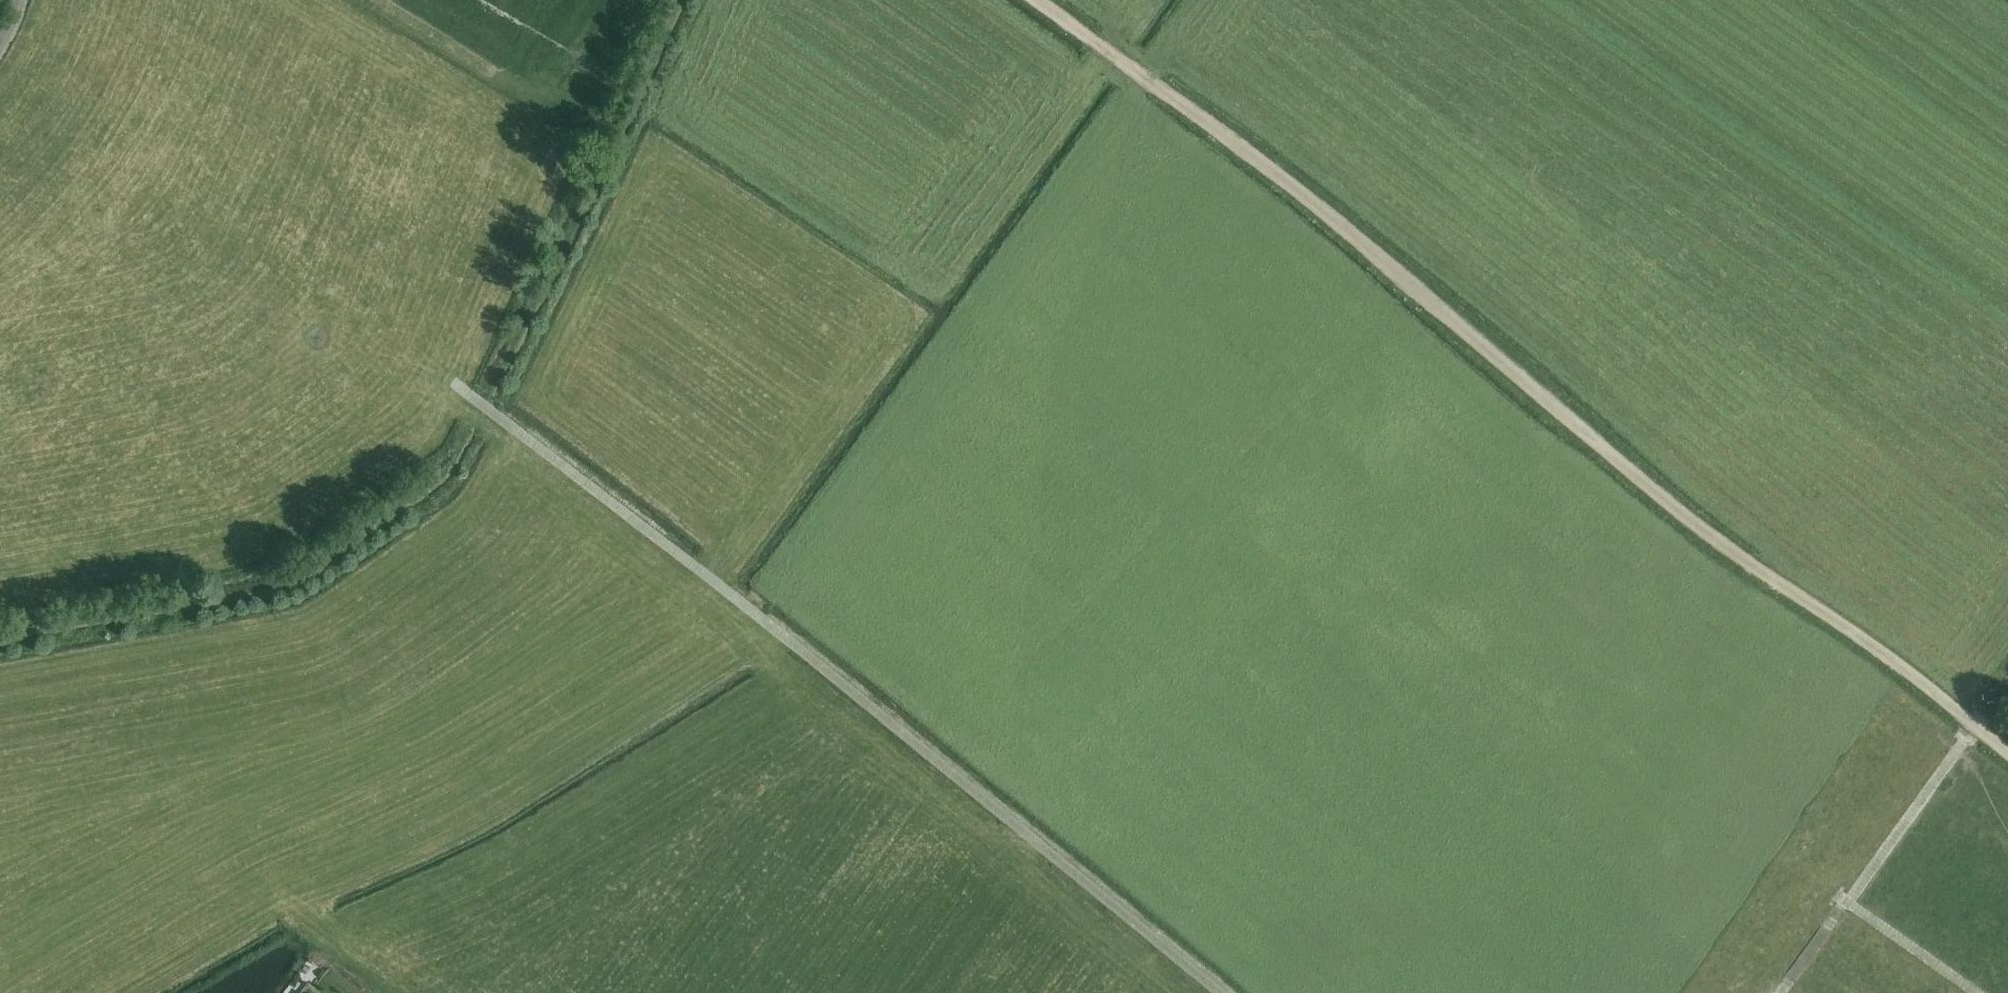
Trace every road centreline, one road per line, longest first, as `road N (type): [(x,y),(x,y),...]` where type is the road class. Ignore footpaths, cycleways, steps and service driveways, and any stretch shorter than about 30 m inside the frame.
road 1 (track): [(2007,751),(1862,637),(1711,541),(1293,185),(1040,0)]
road 2 (track): [(451,379),(1217,992)]

